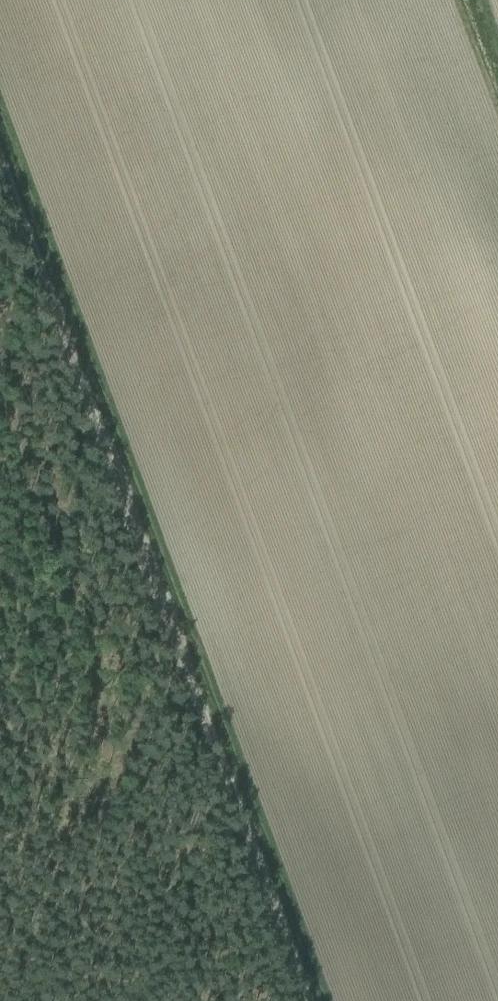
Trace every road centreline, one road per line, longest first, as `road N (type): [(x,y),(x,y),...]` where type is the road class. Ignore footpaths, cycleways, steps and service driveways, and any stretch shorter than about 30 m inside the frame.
road 1 (track): [(0,166),(300,1000)]

